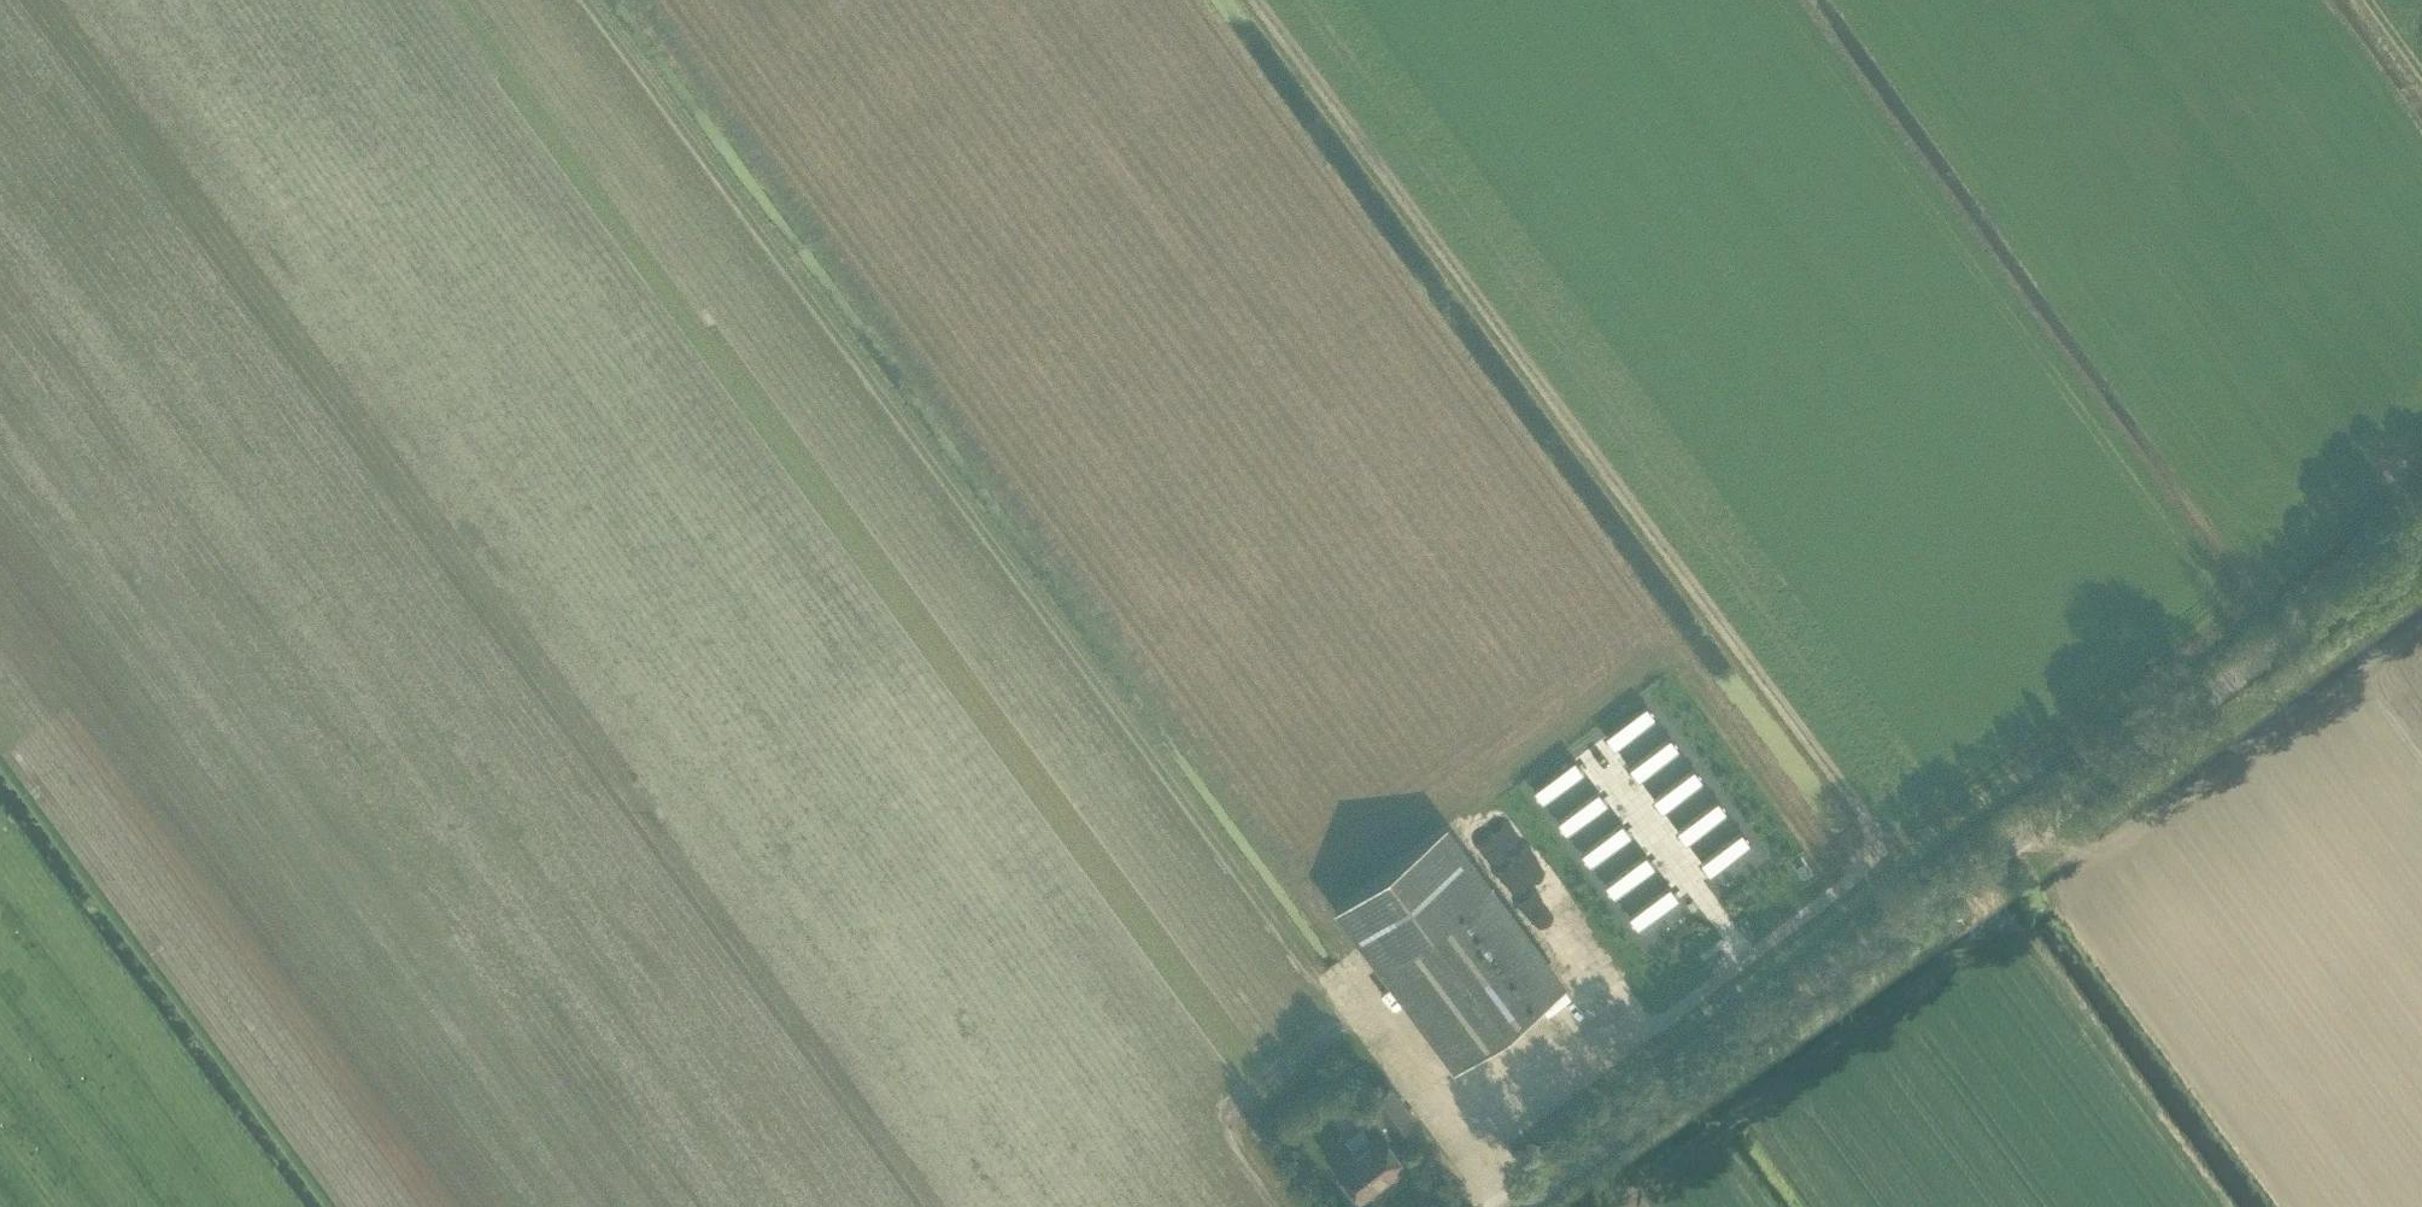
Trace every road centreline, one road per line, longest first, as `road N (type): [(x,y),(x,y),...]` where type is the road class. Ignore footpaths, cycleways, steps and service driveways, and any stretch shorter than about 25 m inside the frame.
road 1 (track): [(583,0),(1315,977),(1360,1018),(1434,1114),(1439,1155),(1459,1182),(1886,847),(1588,455),(1260,0)]
road 2 (unclassified): [(1512,1206),(2421,542)]

